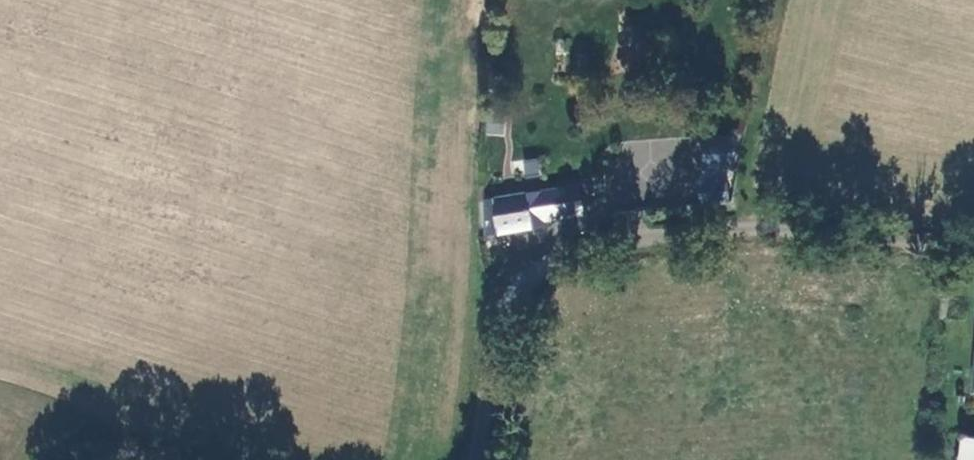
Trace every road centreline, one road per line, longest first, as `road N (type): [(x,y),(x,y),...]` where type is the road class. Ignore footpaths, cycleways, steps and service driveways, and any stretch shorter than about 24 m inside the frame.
road 1 (unclassified): [(973,241),(682,223),(584,244),(537,264),(515,289),(471,459)]

